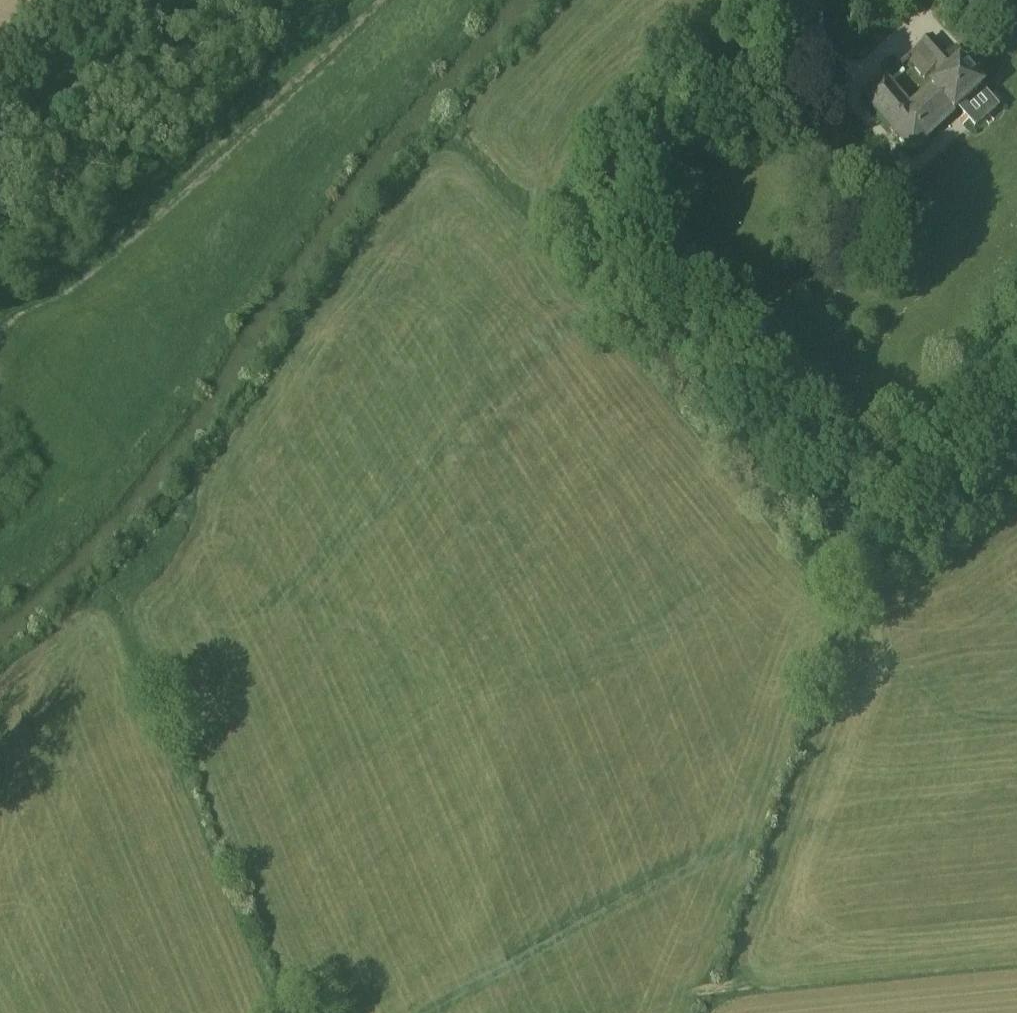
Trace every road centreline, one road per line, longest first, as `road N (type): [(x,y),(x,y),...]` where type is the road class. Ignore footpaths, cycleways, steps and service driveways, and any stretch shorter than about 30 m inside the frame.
road 1 (track): [(0,151),(197,0)]

